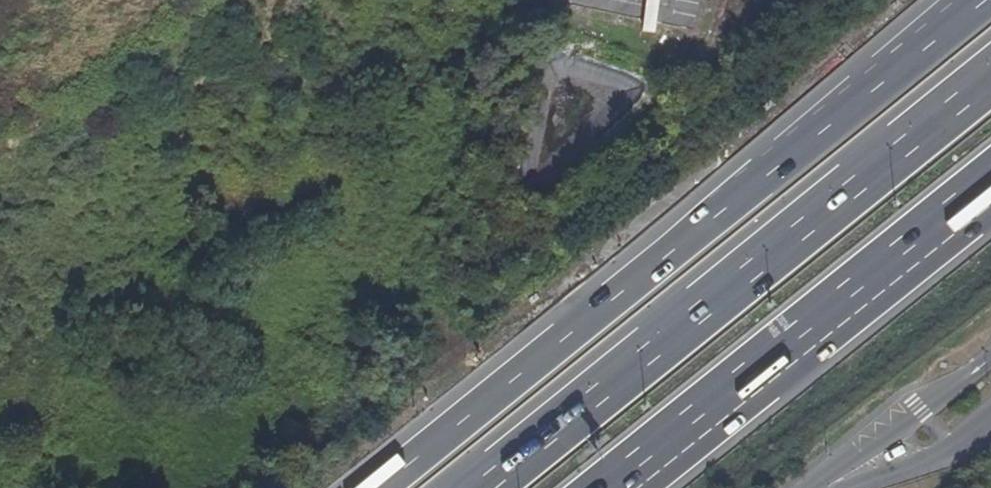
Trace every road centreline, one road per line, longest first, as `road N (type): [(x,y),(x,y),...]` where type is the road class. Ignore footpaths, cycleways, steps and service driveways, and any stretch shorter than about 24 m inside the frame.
road 1 (motorway): [(981,0),(375,487)]
road 2 (motorway): [(990,84),(487,487)]
road 3 (motorway): [(613,487),(990,185)]
road 4 (unclassified): [(990,357),(822,487)]
road 5 (unclassified): [(846,487),(951,447),(990,412)]

